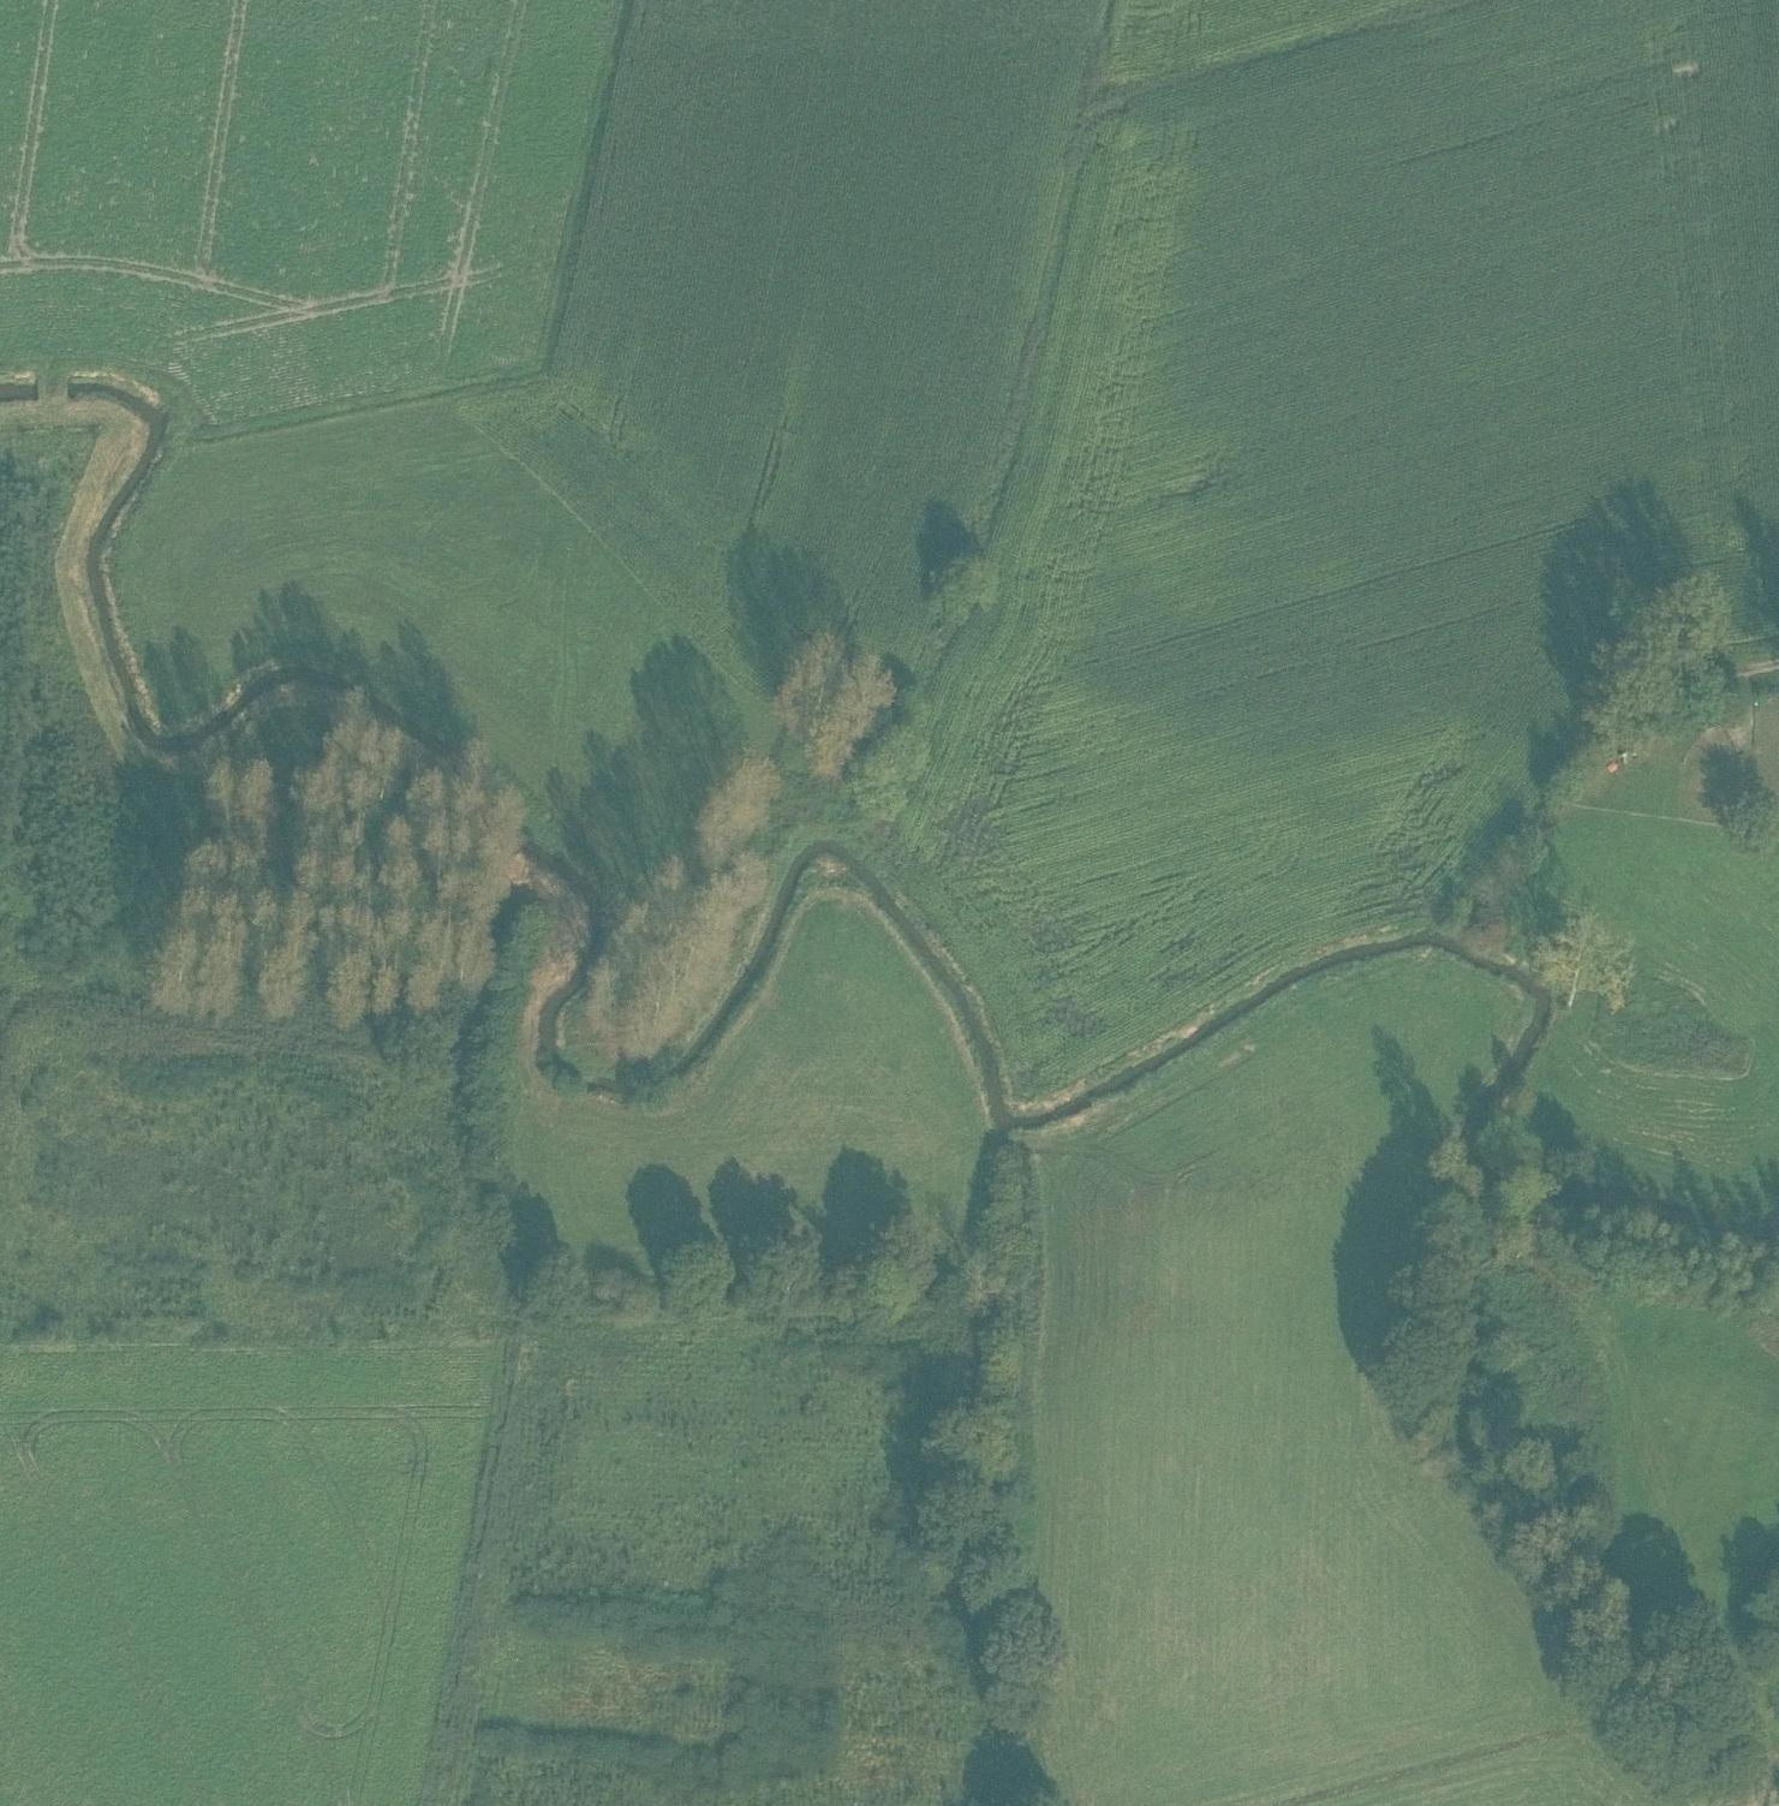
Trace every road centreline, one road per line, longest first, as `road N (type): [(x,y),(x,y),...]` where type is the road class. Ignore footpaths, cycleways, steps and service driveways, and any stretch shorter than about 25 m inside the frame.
road 1 (track): [(1763,1651),(1762,1805)]

